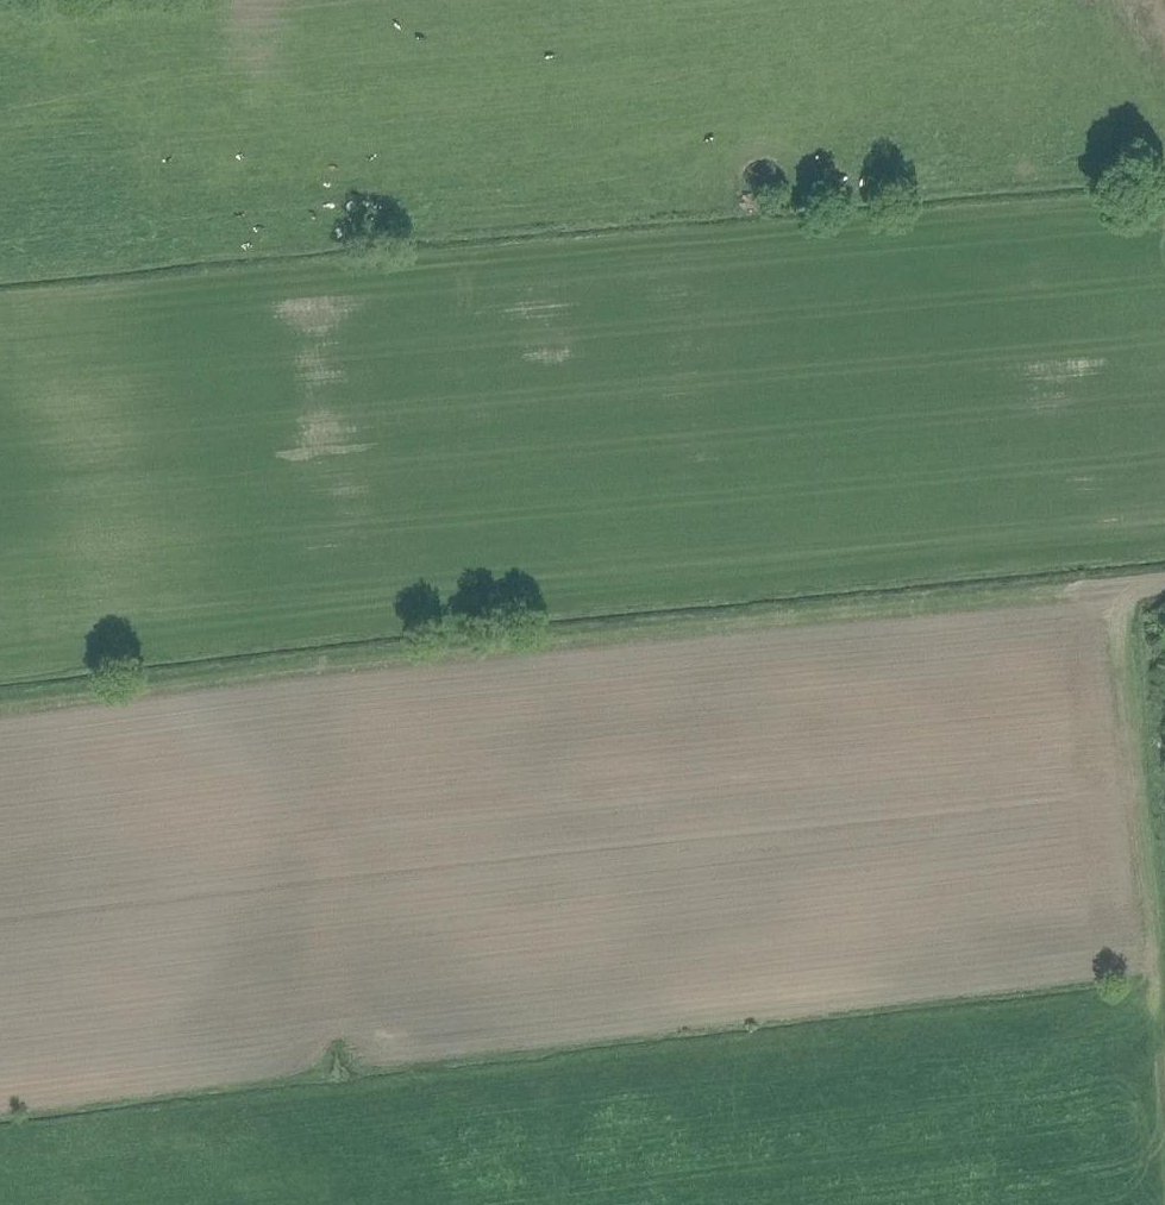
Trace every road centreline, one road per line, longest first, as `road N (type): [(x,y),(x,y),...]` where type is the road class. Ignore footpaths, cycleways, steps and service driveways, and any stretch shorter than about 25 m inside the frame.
road 1 (track): [(1164,583),(0,707)]

